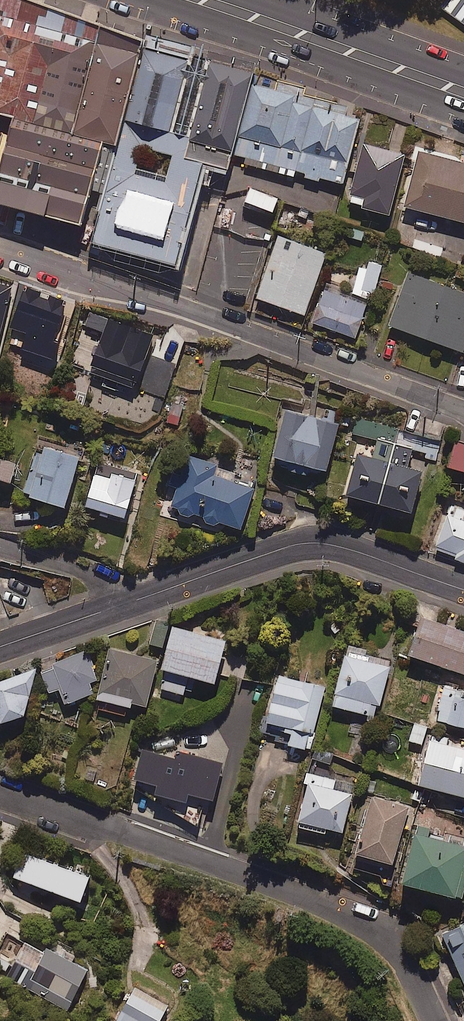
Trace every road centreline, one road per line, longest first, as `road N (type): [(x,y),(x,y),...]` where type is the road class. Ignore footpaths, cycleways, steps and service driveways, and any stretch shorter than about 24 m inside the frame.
road 1 (residential): [(433,1020),(413,974),(371,928),(0,792)]
road 2 (residential): [(0,647),(322,542),(463,588)]
road 3 (residential): [(25,253),(463,411)]
road 4 (tertiary): [(463,118),(125,0)]
road 5 (tertiary): [(252,0),(463,76)]

